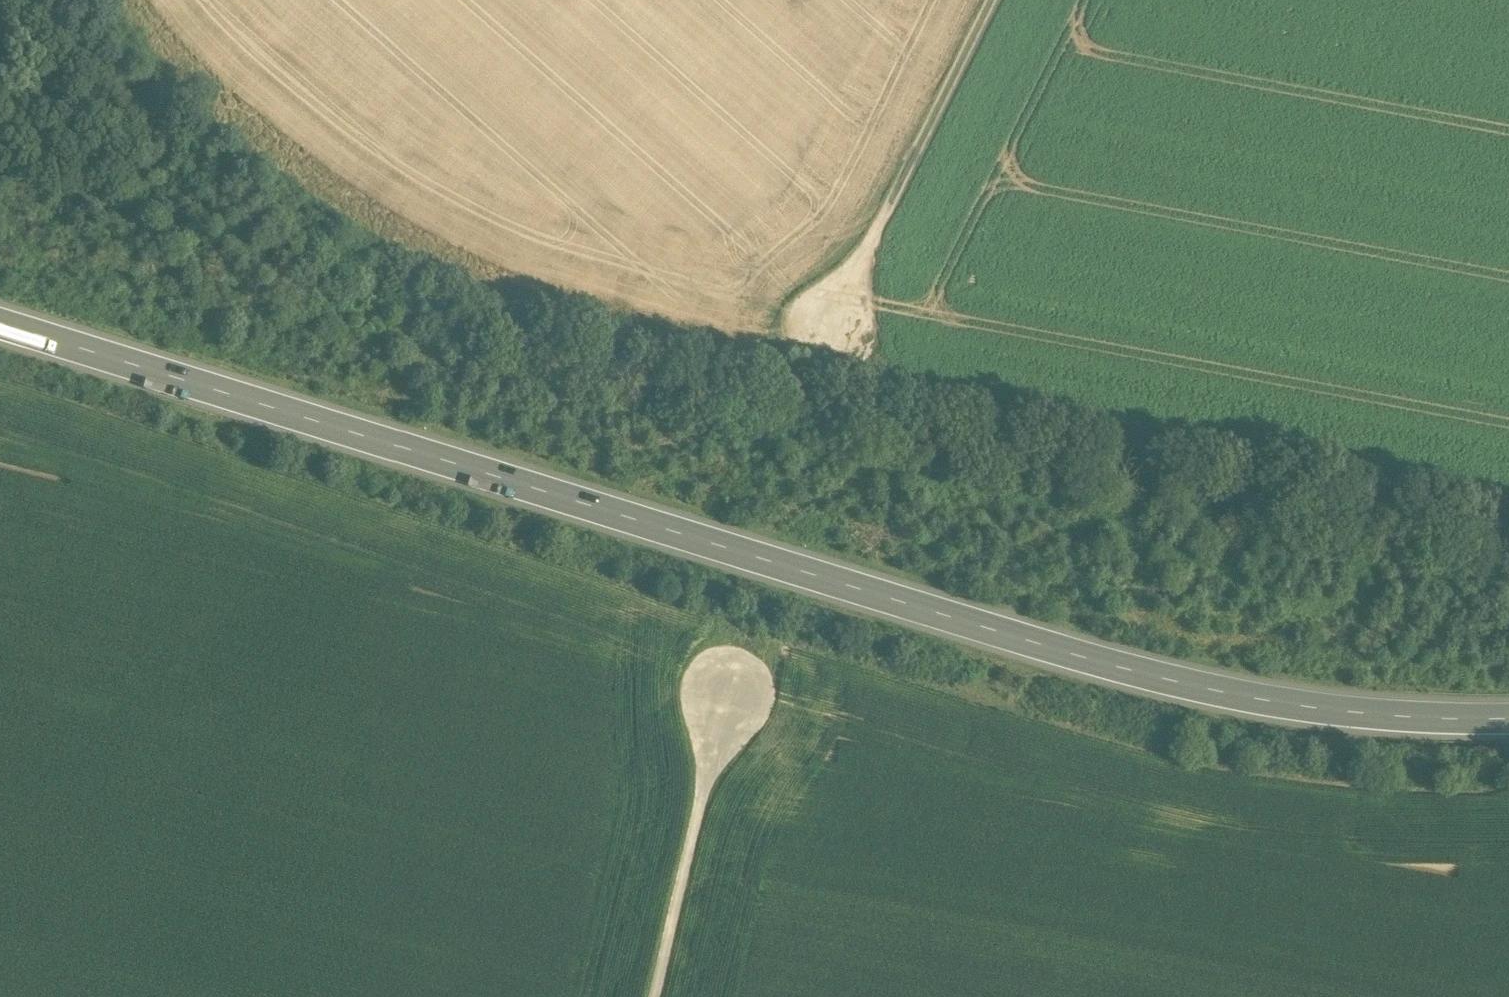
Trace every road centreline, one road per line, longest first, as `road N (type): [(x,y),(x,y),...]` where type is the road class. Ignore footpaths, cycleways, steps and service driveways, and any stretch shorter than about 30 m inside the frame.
road 1 (primary): [(0,326),(1145,670),(1331,706),(1508,714)]
road 2 (track): [(832,332),(993,0)]
road 3 (track): [(726,697),(653,996)]

